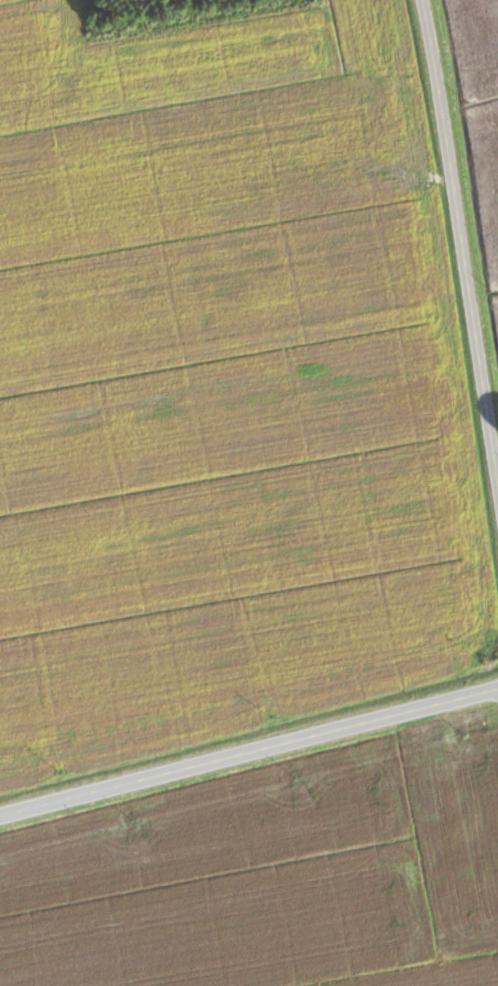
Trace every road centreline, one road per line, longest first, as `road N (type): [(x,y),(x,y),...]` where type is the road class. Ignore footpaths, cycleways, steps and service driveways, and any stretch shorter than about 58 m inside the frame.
road 1 (primary): [(497,685),(0,815)]
road 2 (tertiary): [(497,491),(423,0)]

